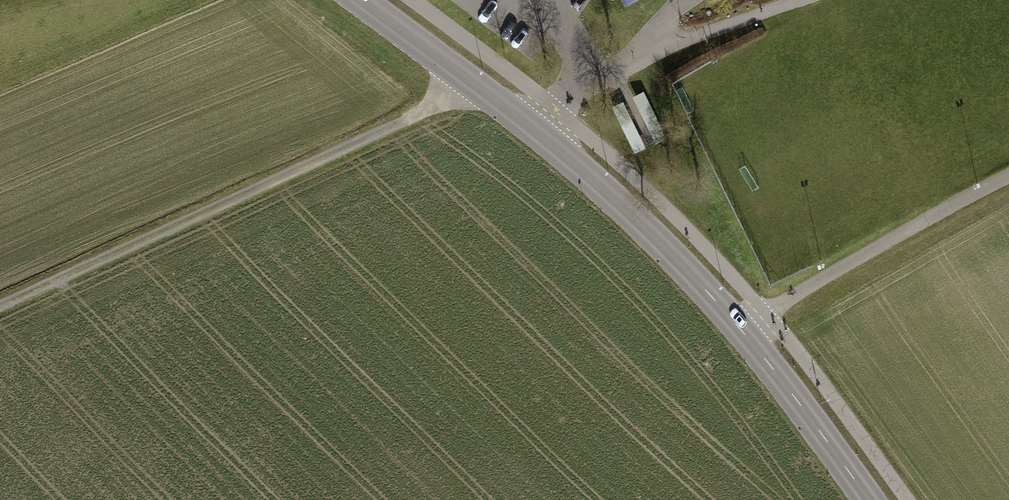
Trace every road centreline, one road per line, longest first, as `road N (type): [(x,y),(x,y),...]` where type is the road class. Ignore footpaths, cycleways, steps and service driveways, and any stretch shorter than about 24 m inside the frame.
road 1 (tertiary): [(362,0),(540,133),(666,247),(745,332),(870,499)]
road 2 (track): [(0,307),(437,105),(464,76)]
road 3 (track): [(1008,177),(800,292),(745,332)]

